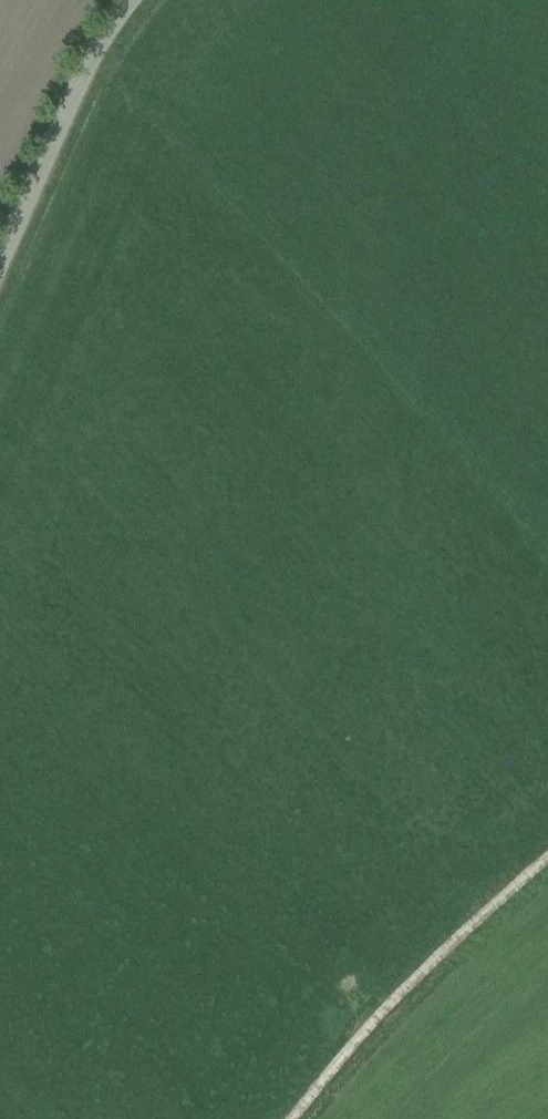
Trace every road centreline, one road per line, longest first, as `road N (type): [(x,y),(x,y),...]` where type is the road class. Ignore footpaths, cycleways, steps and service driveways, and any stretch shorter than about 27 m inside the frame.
road 1 (track): [(303,1118),(431,967),(547,857)]
road 2 (unclassified): [(0,270),(76,99),(135,0)]

